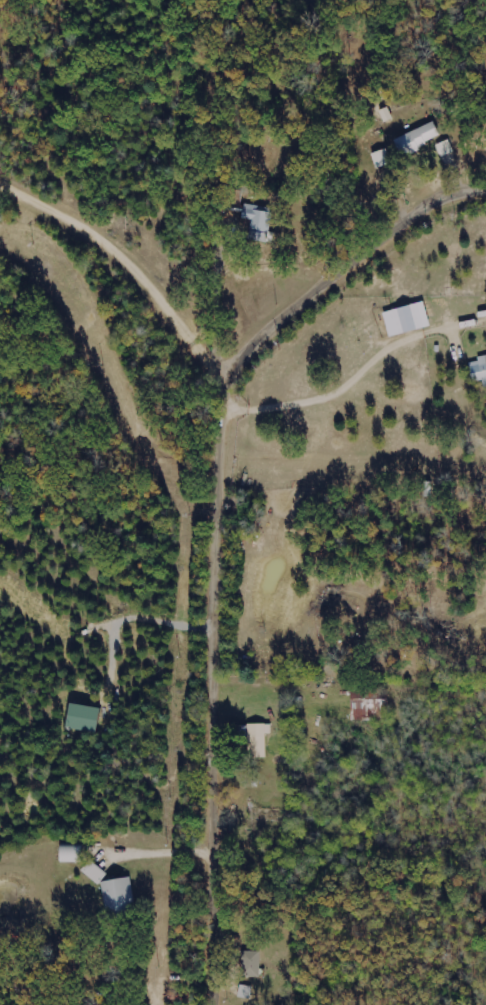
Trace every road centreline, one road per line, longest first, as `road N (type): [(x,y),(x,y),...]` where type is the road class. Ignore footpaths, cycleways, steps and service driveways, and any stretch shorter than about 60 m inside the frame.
road 1 (residential): [(221,1004),(227,453),(238,382),(258,351)]
road 2 (residential): [(485,194),(430,214),(258,351)]

